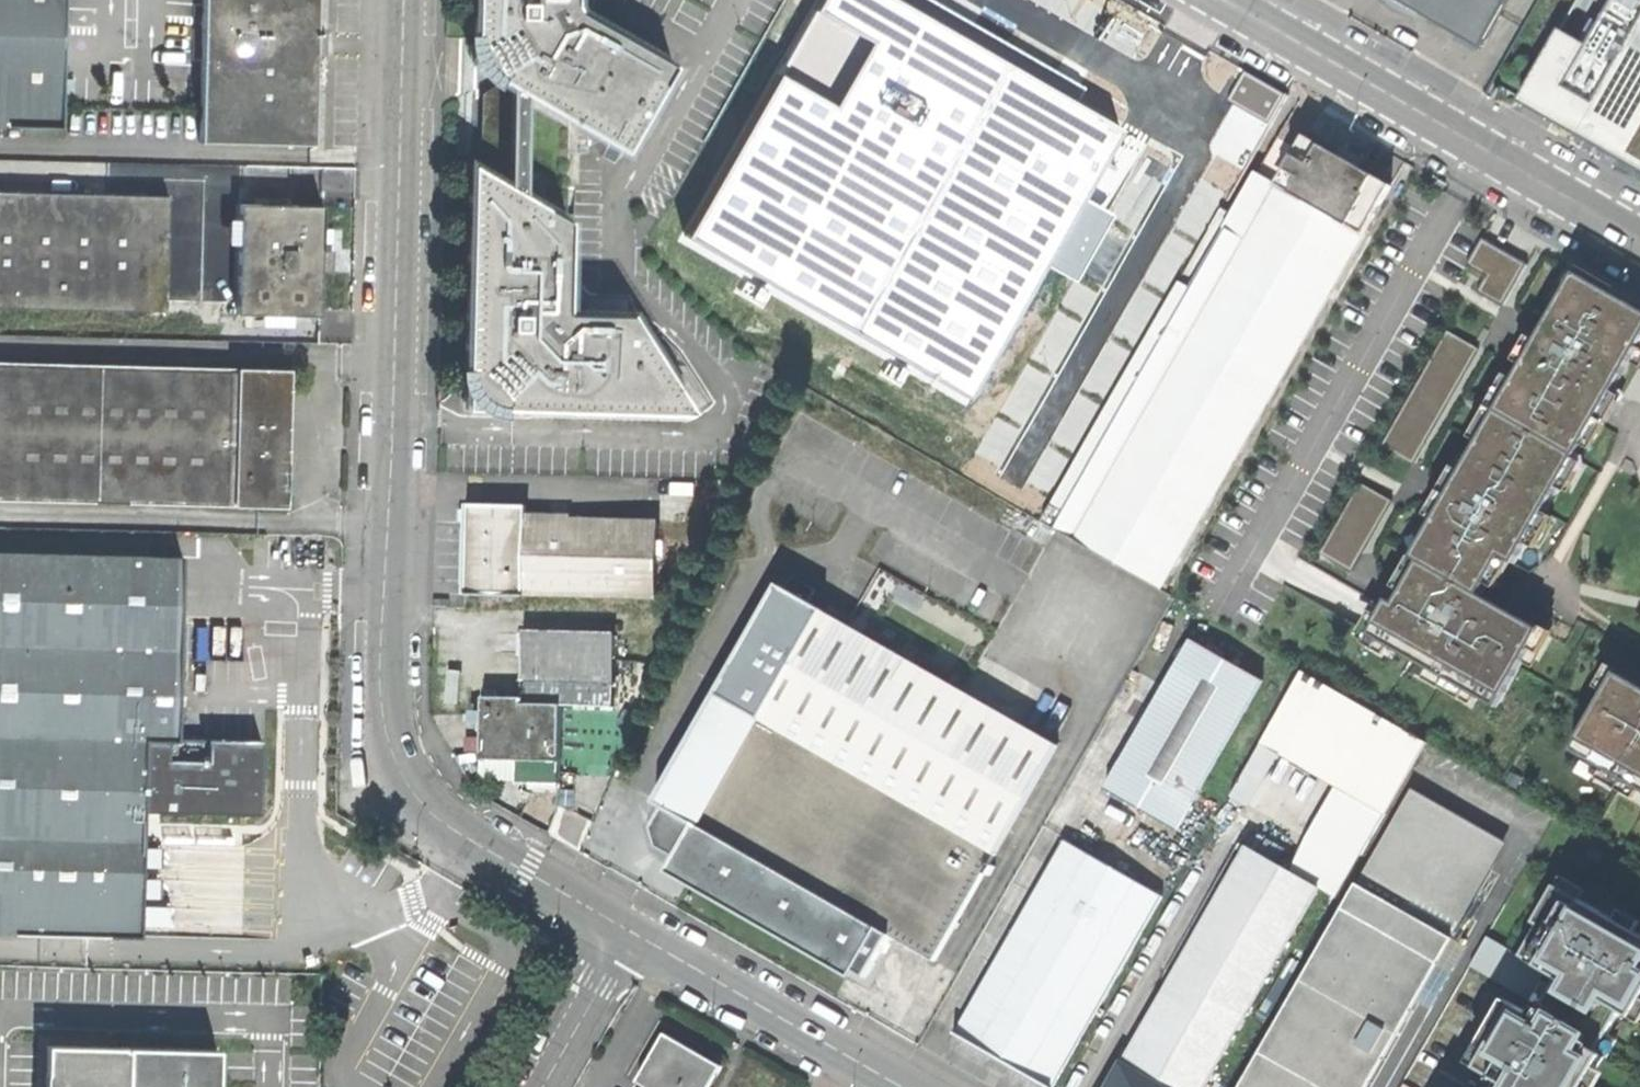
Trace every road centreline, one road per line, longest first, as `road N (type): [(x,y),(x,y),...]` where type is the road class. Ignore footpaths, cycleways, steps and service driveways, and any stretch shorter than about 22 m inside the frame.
road 1 (unclassified): [(632,933),(448,827),(420,803),(393,750),(385,688),(405,0)]
road 2 (tertiary): [(1221,0),(1639,240)]
road 3 (unclassified): [(902,1086),(632,933)]
road 4 (unclassified): [(544,1086),(632,933)]

